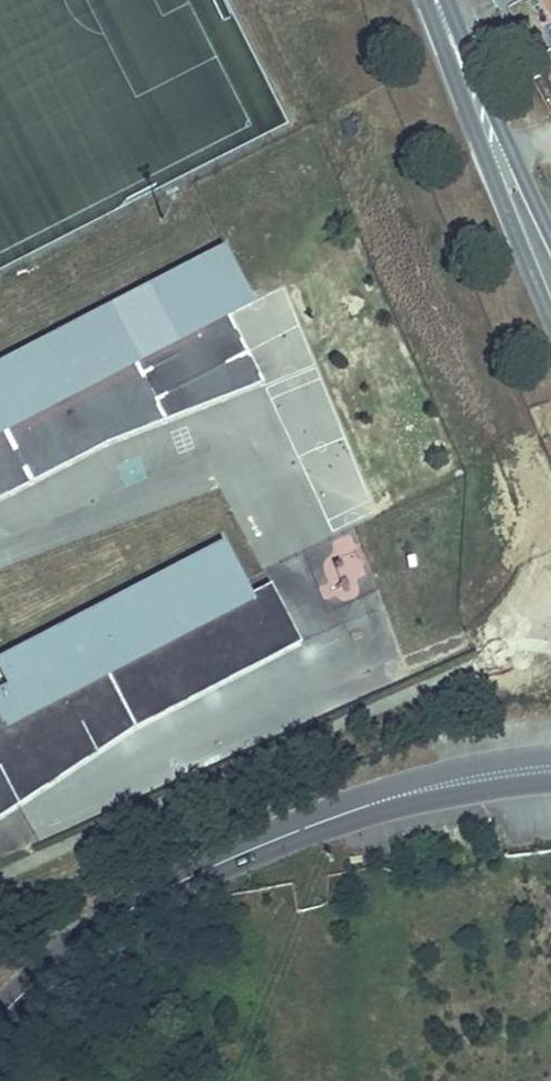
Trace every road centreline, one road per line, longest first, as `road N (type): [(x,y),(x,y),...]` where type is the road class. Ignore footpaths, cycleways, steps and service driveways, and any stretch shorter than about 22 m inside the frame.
road 1 (secondary): [(0,1027),(110,919),(261,842),(391,798),(550,768)]
road 2 (secondary): [(509,149),(443,0)]

